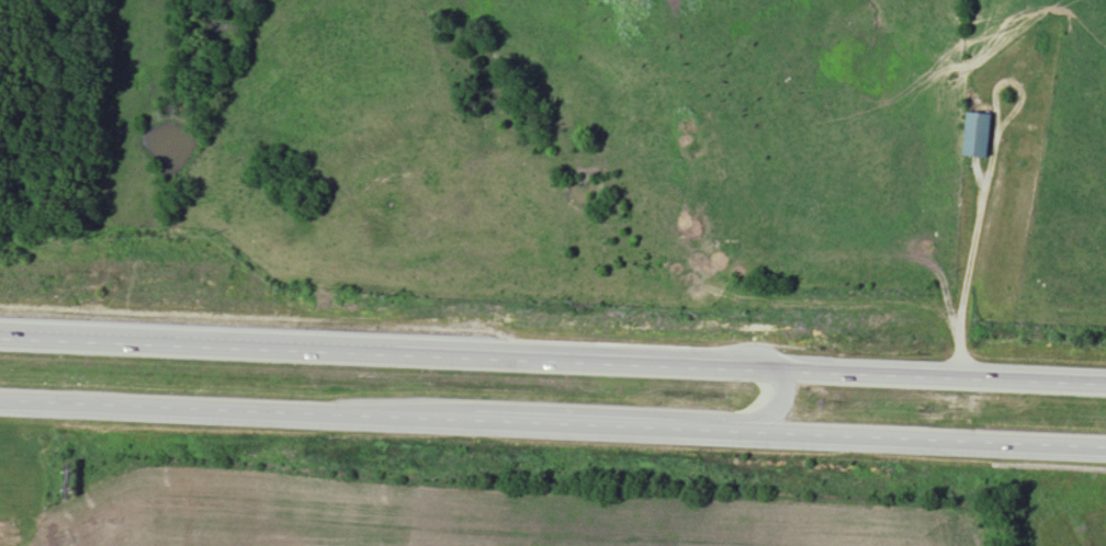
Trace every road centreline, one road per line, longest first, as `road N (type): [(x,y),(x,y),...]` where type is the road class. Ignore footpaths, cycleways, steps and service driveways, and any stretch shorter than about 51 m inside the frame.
road 1 (trunk): [(0,408),(1105,455)]
road 2 (trunk): [(1105,388),(0,343)]
road 3 (trunk): [(266,419),(469,402),(748,416),(780,400),(785,374)]

